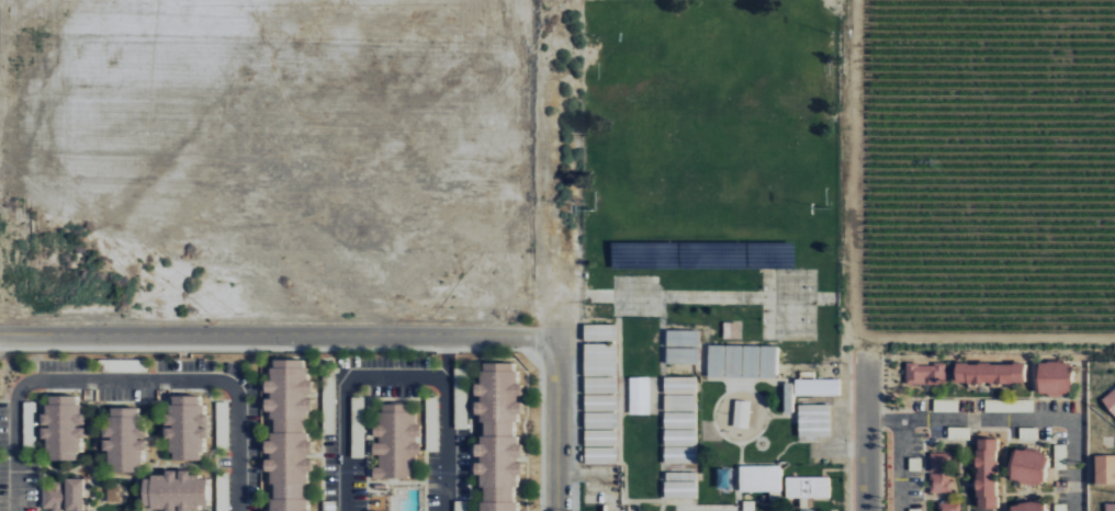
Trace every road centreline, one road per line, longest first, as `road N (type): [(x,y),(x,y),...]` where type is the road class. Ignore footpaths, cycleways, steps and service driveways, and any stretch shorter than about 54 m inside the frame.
road 1 (residential): [(0,326),(555,336)]
road 2 (residential): [(860,510),(861,340),(849,293),(852,0)]
road 3 (residential): [(248,510),(244,394),(219,386),(46,384),(24,404),(24,510)]
road 4 (residential): [(355,510),(352,395),(362,382),(443,381),(455,395),(454,510)]
road 5 (residential): [(860,427),(1075,427),(1085,445),(1085,510)]
road 6 (residential): [(556,510),(555,336)]

